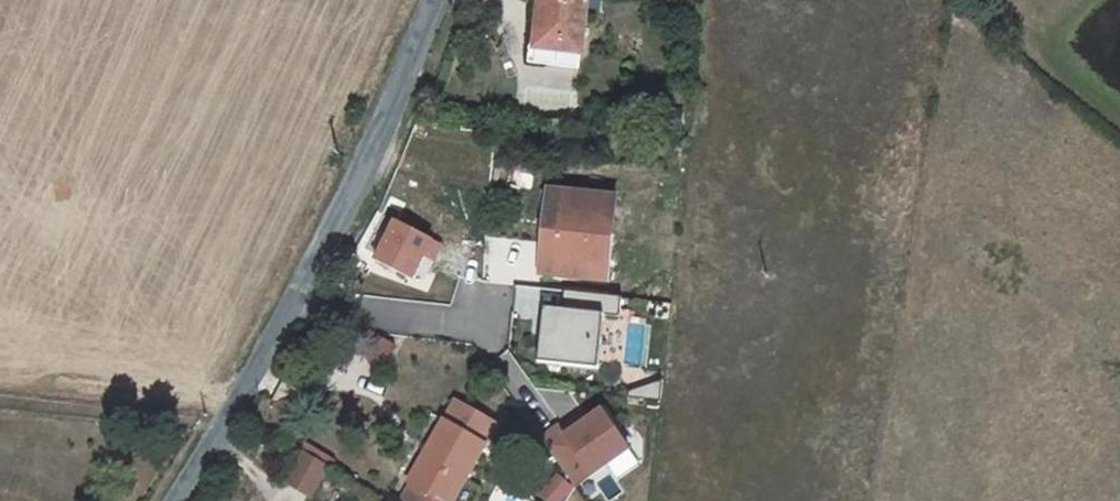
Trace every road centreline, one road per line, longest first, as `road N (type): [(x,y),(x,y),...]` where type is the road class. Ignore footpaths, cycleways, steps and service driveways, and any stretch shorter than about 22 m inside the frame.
road 1 (unclassified): [(436,0),(313,264),(170,500)]

